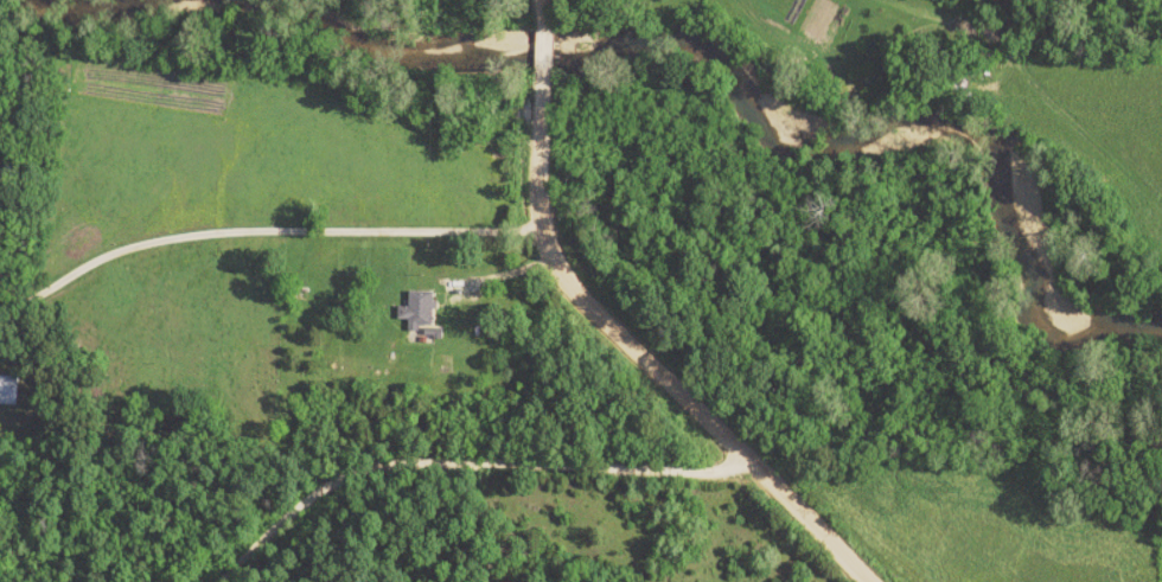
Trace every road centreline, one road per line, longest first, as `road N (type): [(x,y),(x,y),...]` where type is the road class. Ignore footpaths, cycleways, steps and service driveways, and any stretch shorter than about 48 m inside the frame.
road 1 (residential): [(854,581),(556,277),(535,217),(533,0)]
road 2 (residential): [(213,581),(268,523),(364,461),(716,484),(759,477)]
road 3 (residential): [(538,234),(197,234),(115,254),(0,304)]

